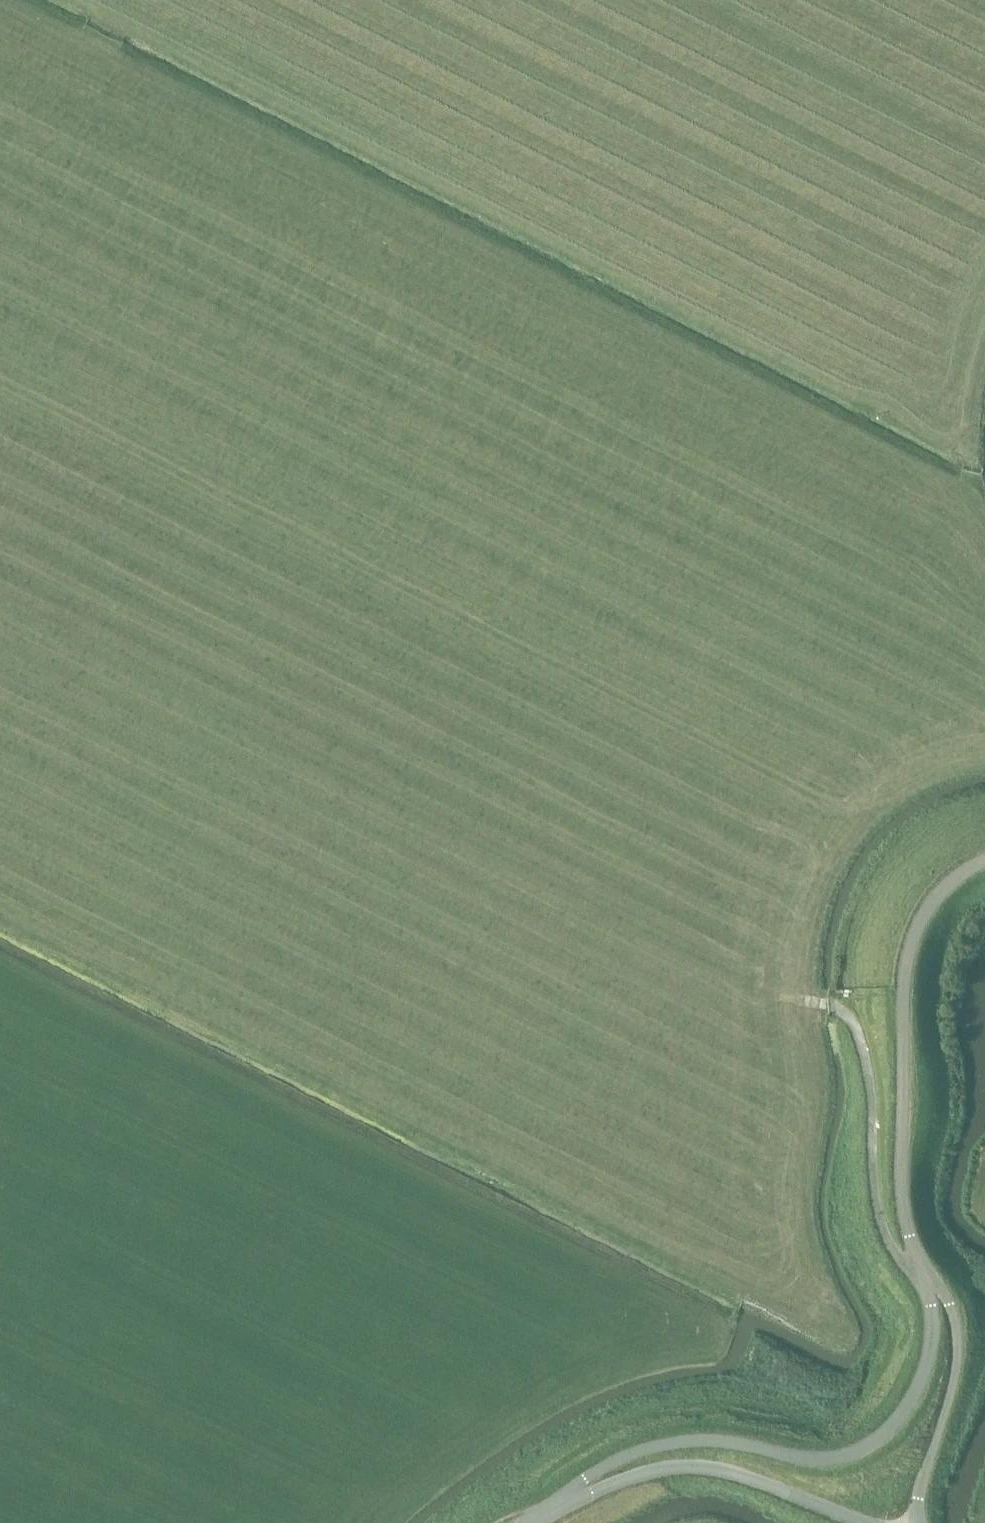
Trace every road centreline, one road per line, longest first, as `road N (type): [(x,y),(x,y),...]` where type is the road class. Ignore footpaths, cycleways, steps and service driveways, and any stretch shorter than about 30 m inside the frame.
road 1 (unclassified): [(530,1522),(580,1480),(658,1444),(722,1440),(817,1458),(867,1446),(898,1418),(930,1353),(931,1303),(920,1267)]
road 2 (unclassified): [(920,1267),(902,1206),(907,959),(940,890),(984,859)]
road 3 (tertiary): [(866,1522),(740,1474),(686,1466),(593,1491),(530,1522)]
road 4 (track): [(829,1010),(849,1019),(869,1090),(867,1165),(882,1239),(920,1267)]
road 5 (unclassified): [(912,1522),(956,1352),(951,1307),(920,1267)]

